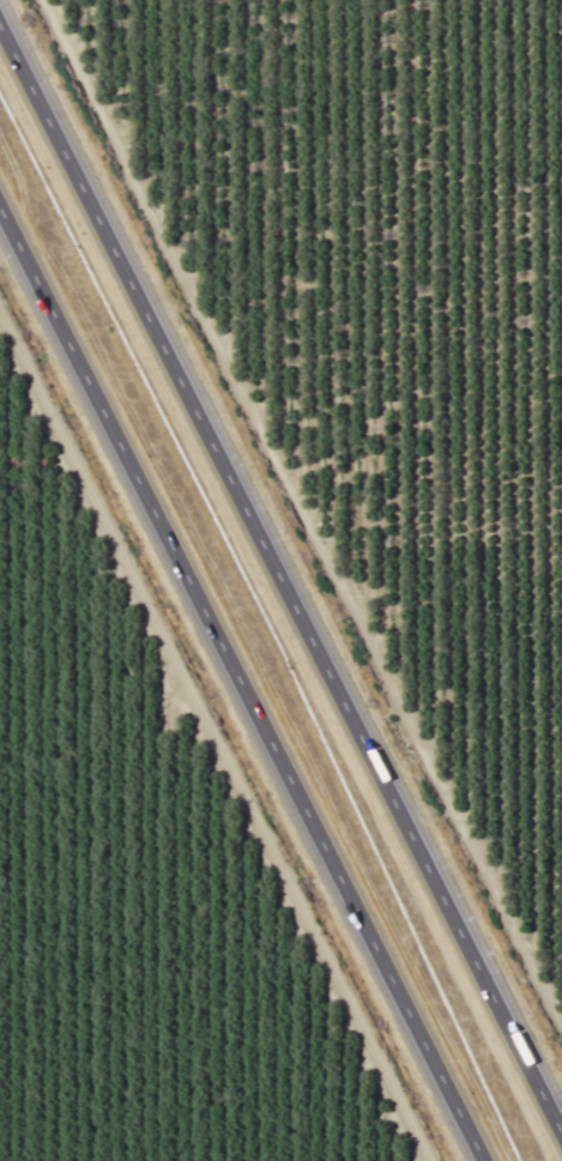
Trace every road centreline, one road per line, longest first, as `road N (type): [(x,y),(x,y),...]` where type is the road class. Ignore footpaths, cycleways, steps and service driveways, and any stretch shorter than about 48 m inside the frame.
road 1 (motorway): [(561,1117),(0,14)]
road 2 (motorway): [(0,222),(478,1160)]

